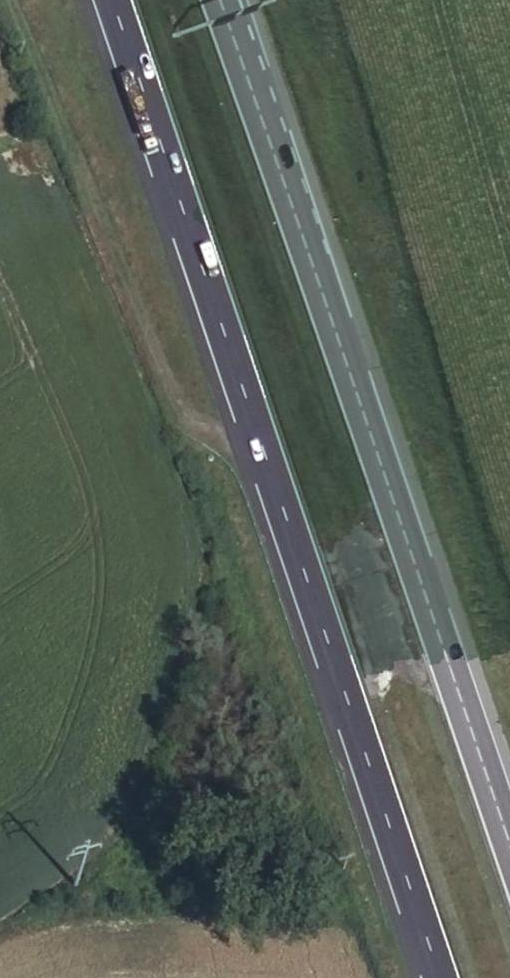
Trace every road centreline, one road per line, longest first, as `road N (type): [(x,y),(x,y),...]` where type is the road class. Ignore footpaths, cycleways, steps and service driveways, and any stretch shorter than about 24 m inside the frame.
road 1 (motorway): [(111,0),(438,977)]
road 2 (motorway): [(509,850),(220,0)]
road 3 (track): [(264,456),(196,426),(168,381),(7,0)]

